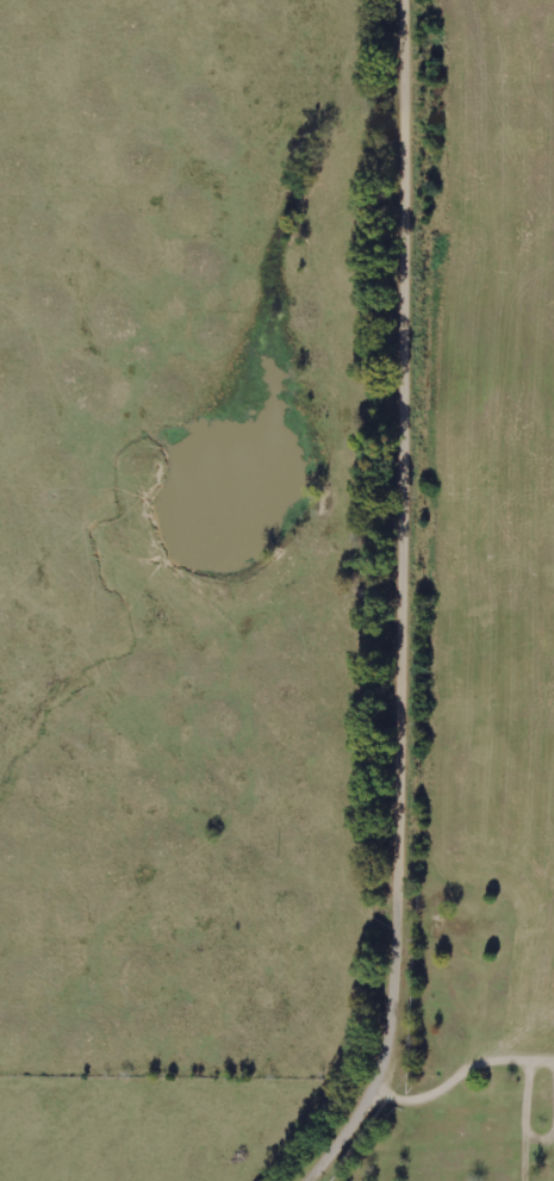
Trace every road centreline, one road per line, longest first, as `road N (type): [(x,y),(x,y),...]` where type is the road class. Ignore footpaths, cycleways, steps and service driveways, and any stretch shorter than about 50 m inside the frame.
road 1 (residential): [(316,1180),(376,1095),(398,1013),(412,536),(408,0)]

